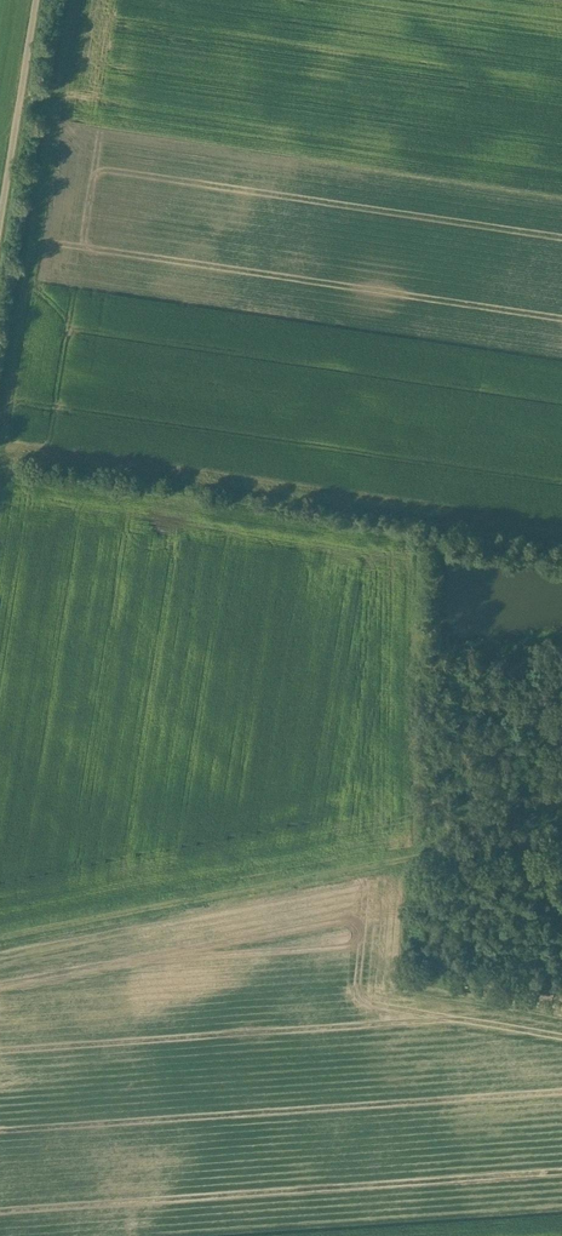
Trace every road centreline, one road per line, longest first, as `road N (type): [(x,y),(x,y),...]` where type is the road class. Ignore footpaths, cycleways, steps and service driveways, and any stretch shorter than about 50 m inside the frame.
road 1 (track): [(2,205),(561,281)]
road 2 (track): [(0,936),(485,844)]
road 3 (unclassified): [(36,0),(0,220)]

